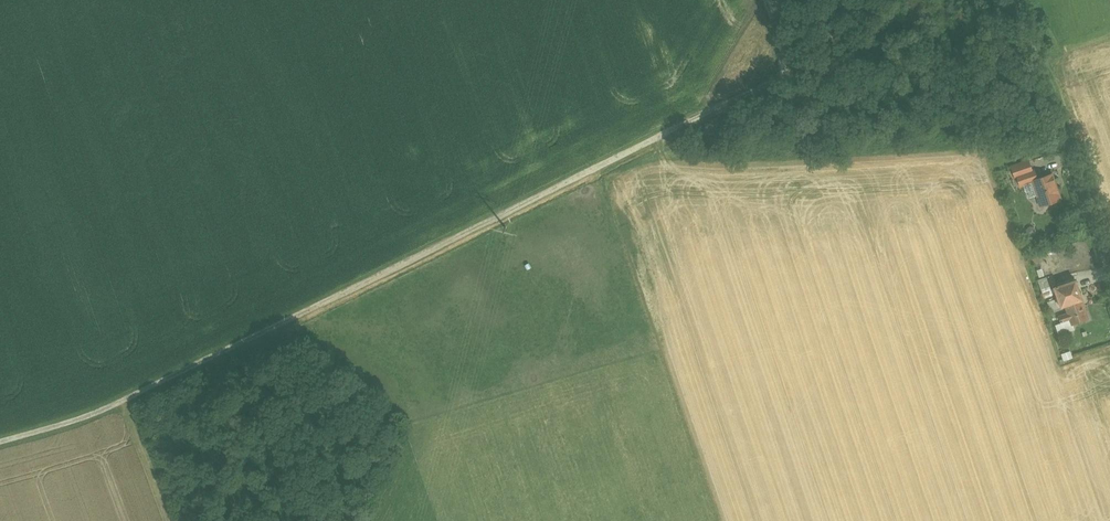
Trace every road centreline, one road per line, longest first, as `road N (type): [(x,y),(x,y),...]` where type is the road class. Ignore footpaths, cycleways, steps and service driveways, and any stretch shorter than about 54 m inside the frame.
road 1 (unclassified): [(768,0),(785,50),(784,70),(770,86),(119,403),(0,441)]
road 2 (unclassified): [(1109,261),(1022,0)]

